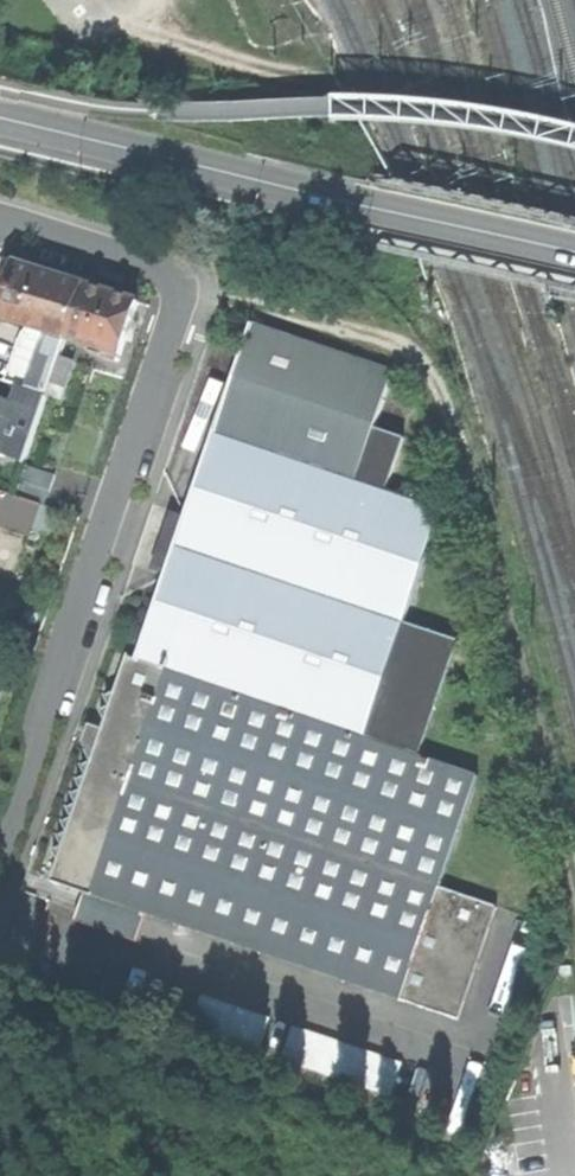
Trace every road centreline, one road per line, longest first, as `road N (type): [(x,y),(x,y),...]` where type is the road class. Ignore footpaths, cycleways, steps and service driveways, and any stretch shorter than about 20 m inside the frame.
road 1 (track): [(574,899),(521,656),(433,377),(409,351),(375,339),(177,292)]
road 2 (tertiary): [(0,117),(574,260)]
road 3 (residential): [(0,852),(174,329),(177,292)]
road 4 (residential): [(0,224),(155,267),(177,292)]

